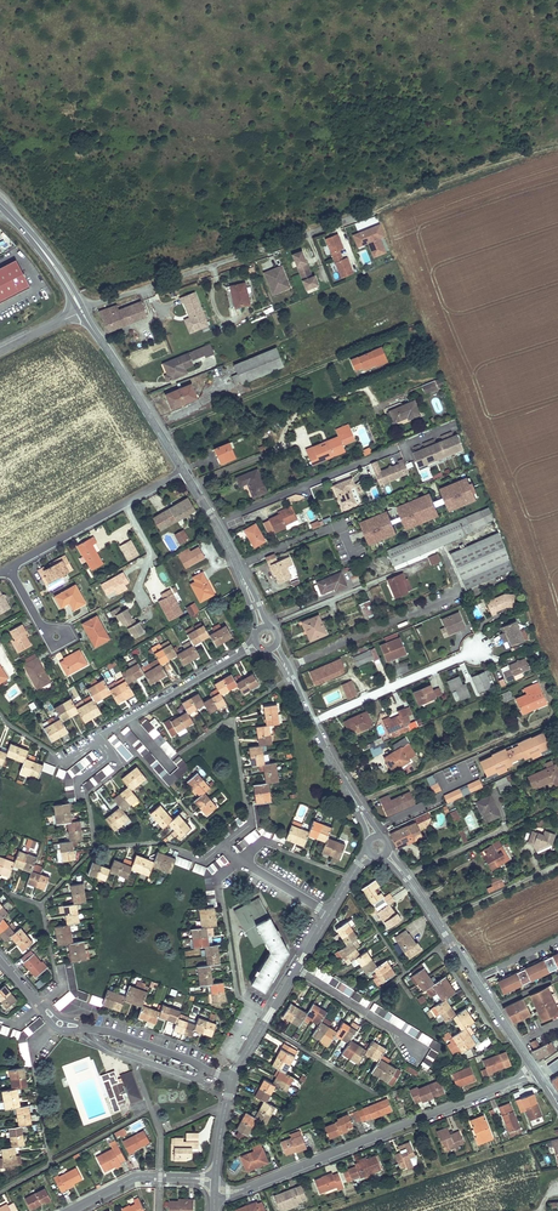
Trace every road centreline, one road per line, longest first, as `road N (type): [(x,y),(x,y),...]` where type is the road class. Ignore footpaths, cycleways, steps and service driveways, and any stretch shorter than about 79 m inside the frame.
road 1 (residential): [(515,1081),(240,1190),(215,1191)]
road 2 (residential): [(349,218),(82,311)]
road 3 (tertiary): [(385,855),(531,1063)]
road 4 (residential): [(255,642),(61,762)]
road 5 (track): [(557,145),(349,218)]
road 6 (residential): [(9,569),(184,471)]
road 7 (residential): [(329,914),(234,1079)]
road 8 (residential): [(477,650),(311,722)]
road 9 (tertiary): [(261,627),(230,548),(184,471)]
road 10 (residential): [(89,1028),(234,1079)]
road 11 (residential): [(70,1210),(133,1178),(215,1179)]
road 12 (tertiary): [(82,311),(161,435)]
road 13 (tertiary): [(0,203),(82,311)]
road 14 (tertiary): [(311,722),(374,837)]

